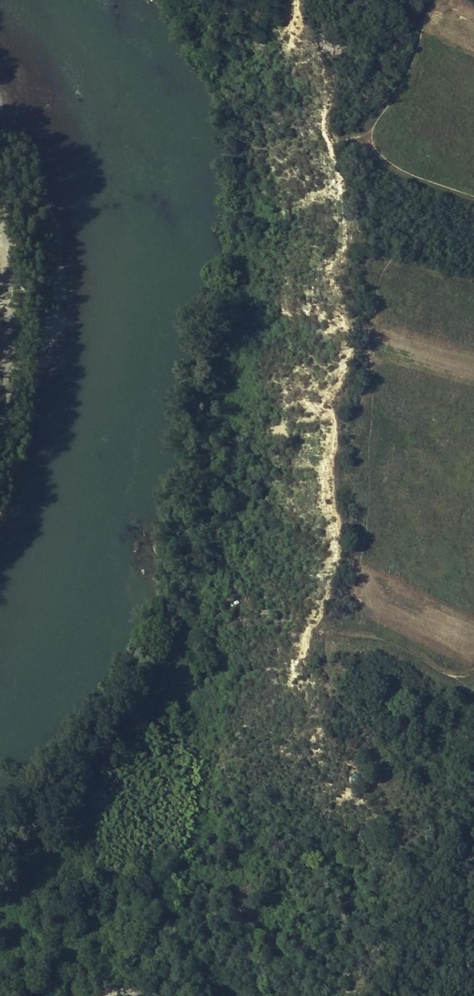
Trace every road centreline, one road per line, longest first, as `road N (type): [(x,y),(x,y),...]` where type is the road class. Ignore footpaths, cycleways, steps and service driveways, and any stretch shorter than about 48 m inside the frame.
road 1 (track): [(473,671),(456,675),(373,637),(328,631)]
road 2 (track): [(473,197),(393,170),(366,139)]

